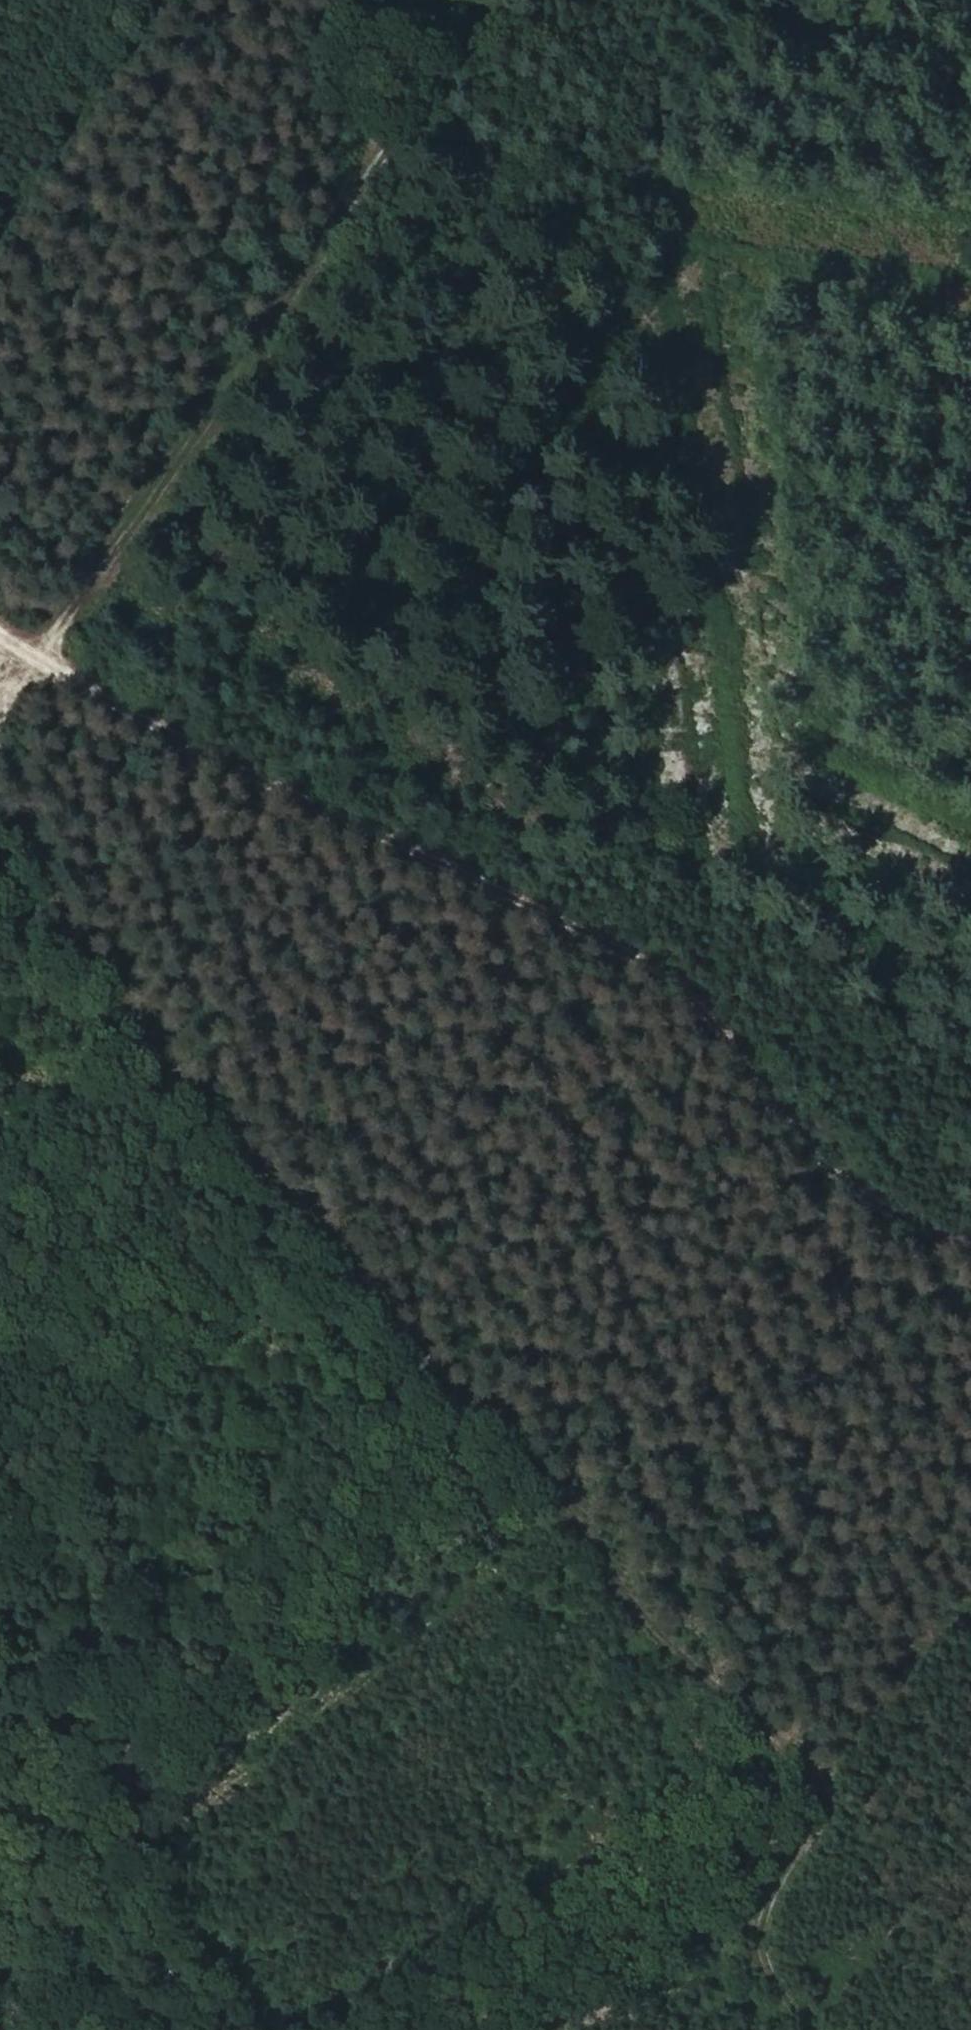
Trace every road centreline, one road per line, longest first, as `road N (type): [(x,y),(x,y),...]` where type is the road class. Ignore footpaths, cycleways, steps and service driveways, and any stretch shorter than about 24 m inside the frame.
road 1 (track): [(814,2029),(789,2010),(761,1964),(757,1915),(818,1800),(377,1303),(312,1213),(254,1166),(84,944),(0,807)]
road 2 (track): [(0,612),(31,640),(316,798),(660,975),(718,1025),(792,1137),(831,1178),(890,1214),(970,1246)]

